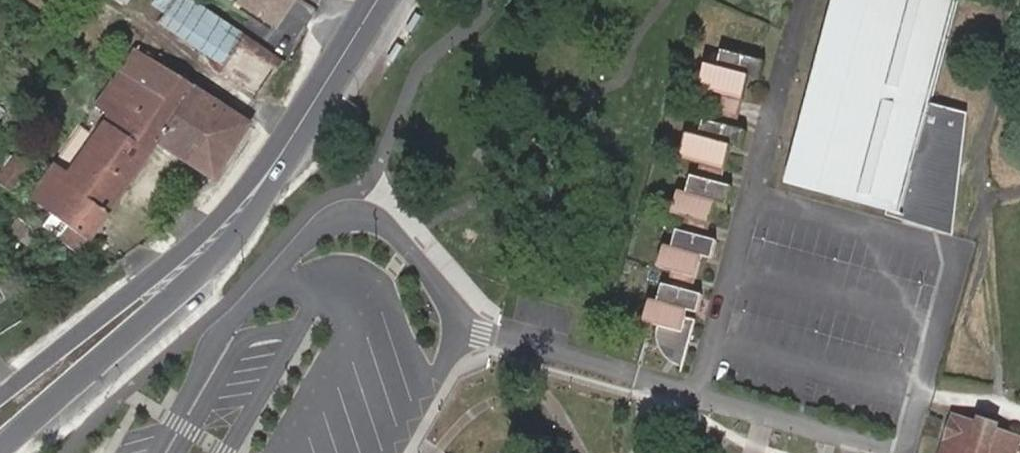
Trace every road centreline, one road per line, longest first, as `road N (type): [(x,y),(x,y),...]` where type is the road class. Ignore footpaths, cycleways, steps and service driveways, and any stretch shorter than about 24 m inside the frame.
road 1 (primary): [(0,452),(199,279),(258,195)]
road 2 (primary): [(258,195),(0,400)]
road 3 (primary): [(258,195),(380,0)]

